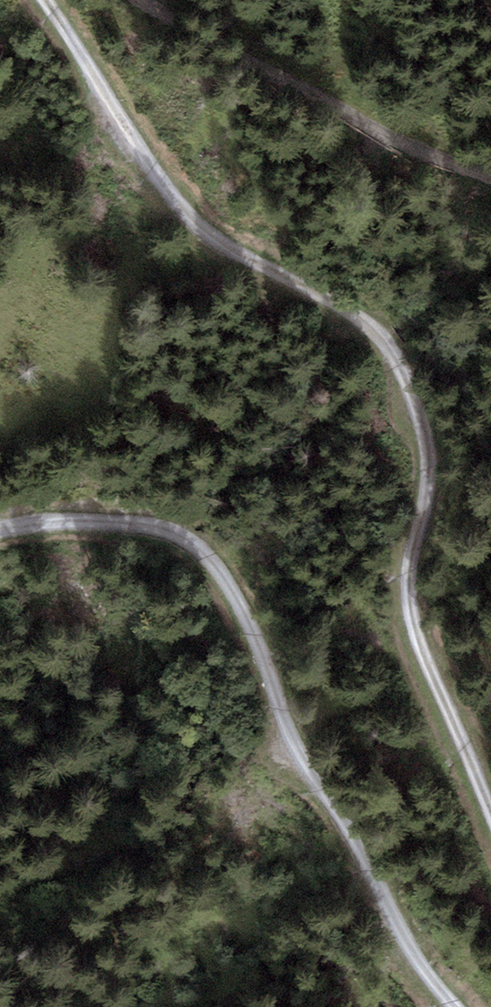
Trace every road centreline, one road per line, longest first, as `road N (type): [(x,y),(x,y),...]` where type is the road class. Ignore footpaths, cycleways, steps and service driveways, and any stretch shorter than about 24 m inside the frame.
road 1 (track): [(38,0),(149,169),(215,233),(347,308),(398,358),(416,395),(429,472),(412,556),(411,616),(490,811)]
road 2 (track): [(453,1006),(422,975),(295,749),(235,599),(195,544),(149,524),(0,530)]
road 3 (track): [(141,0),(377,134),(490,178)]

